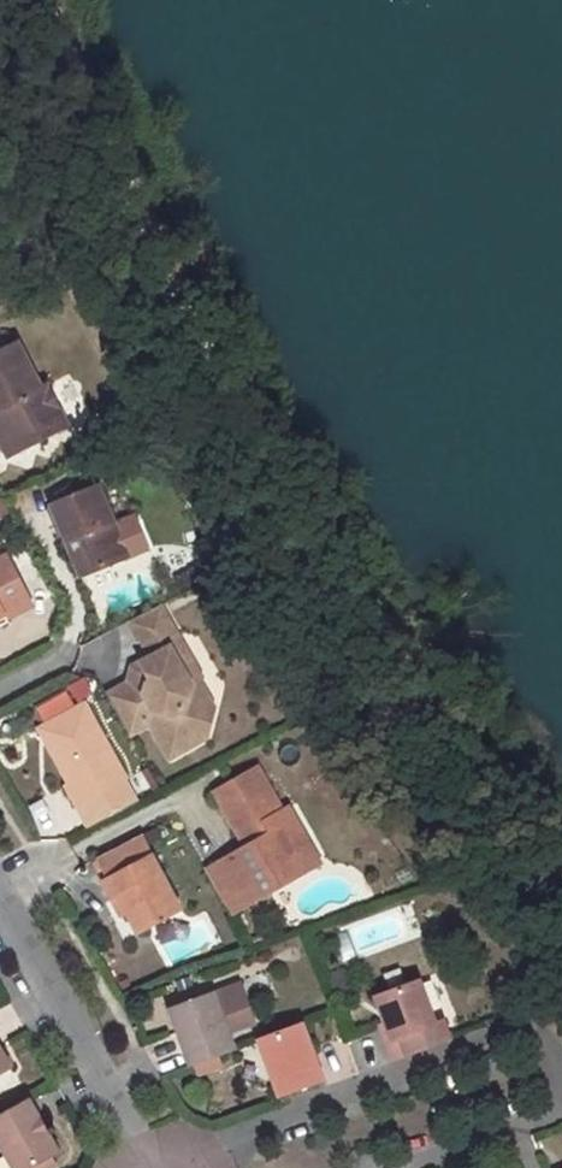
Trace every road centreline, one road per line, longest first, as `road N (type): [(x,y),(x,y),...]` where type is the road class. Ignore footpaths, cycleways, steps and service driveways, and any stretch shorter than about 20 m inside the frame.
road 1 (residential): [(561,1075),(548,1050),(509,1045),(154,1167)]
road 2 (unclassified): [(0,916),(143,1167)]
road 3 (residential): [(383,1167),(542,1112),(561,1089)]

